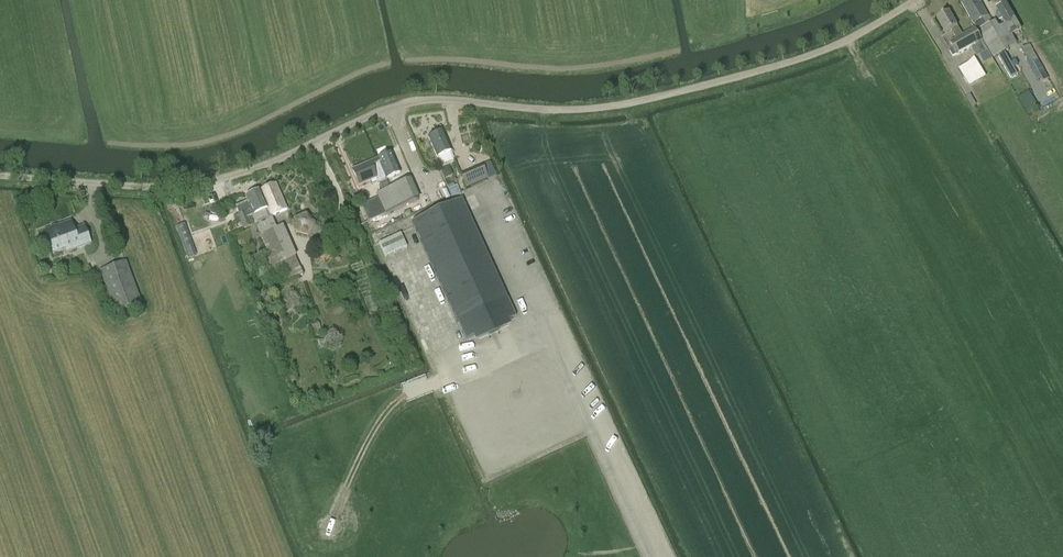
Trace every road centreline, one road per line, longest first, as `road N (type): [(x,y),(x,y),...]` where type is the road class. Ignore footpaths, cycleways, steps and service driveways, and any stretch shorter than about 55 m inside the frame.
road 1 (unclassified): [(0,176),(189,185),(272,163),(420,101),(547,110),(661,97),(820,52),(913,0)]

